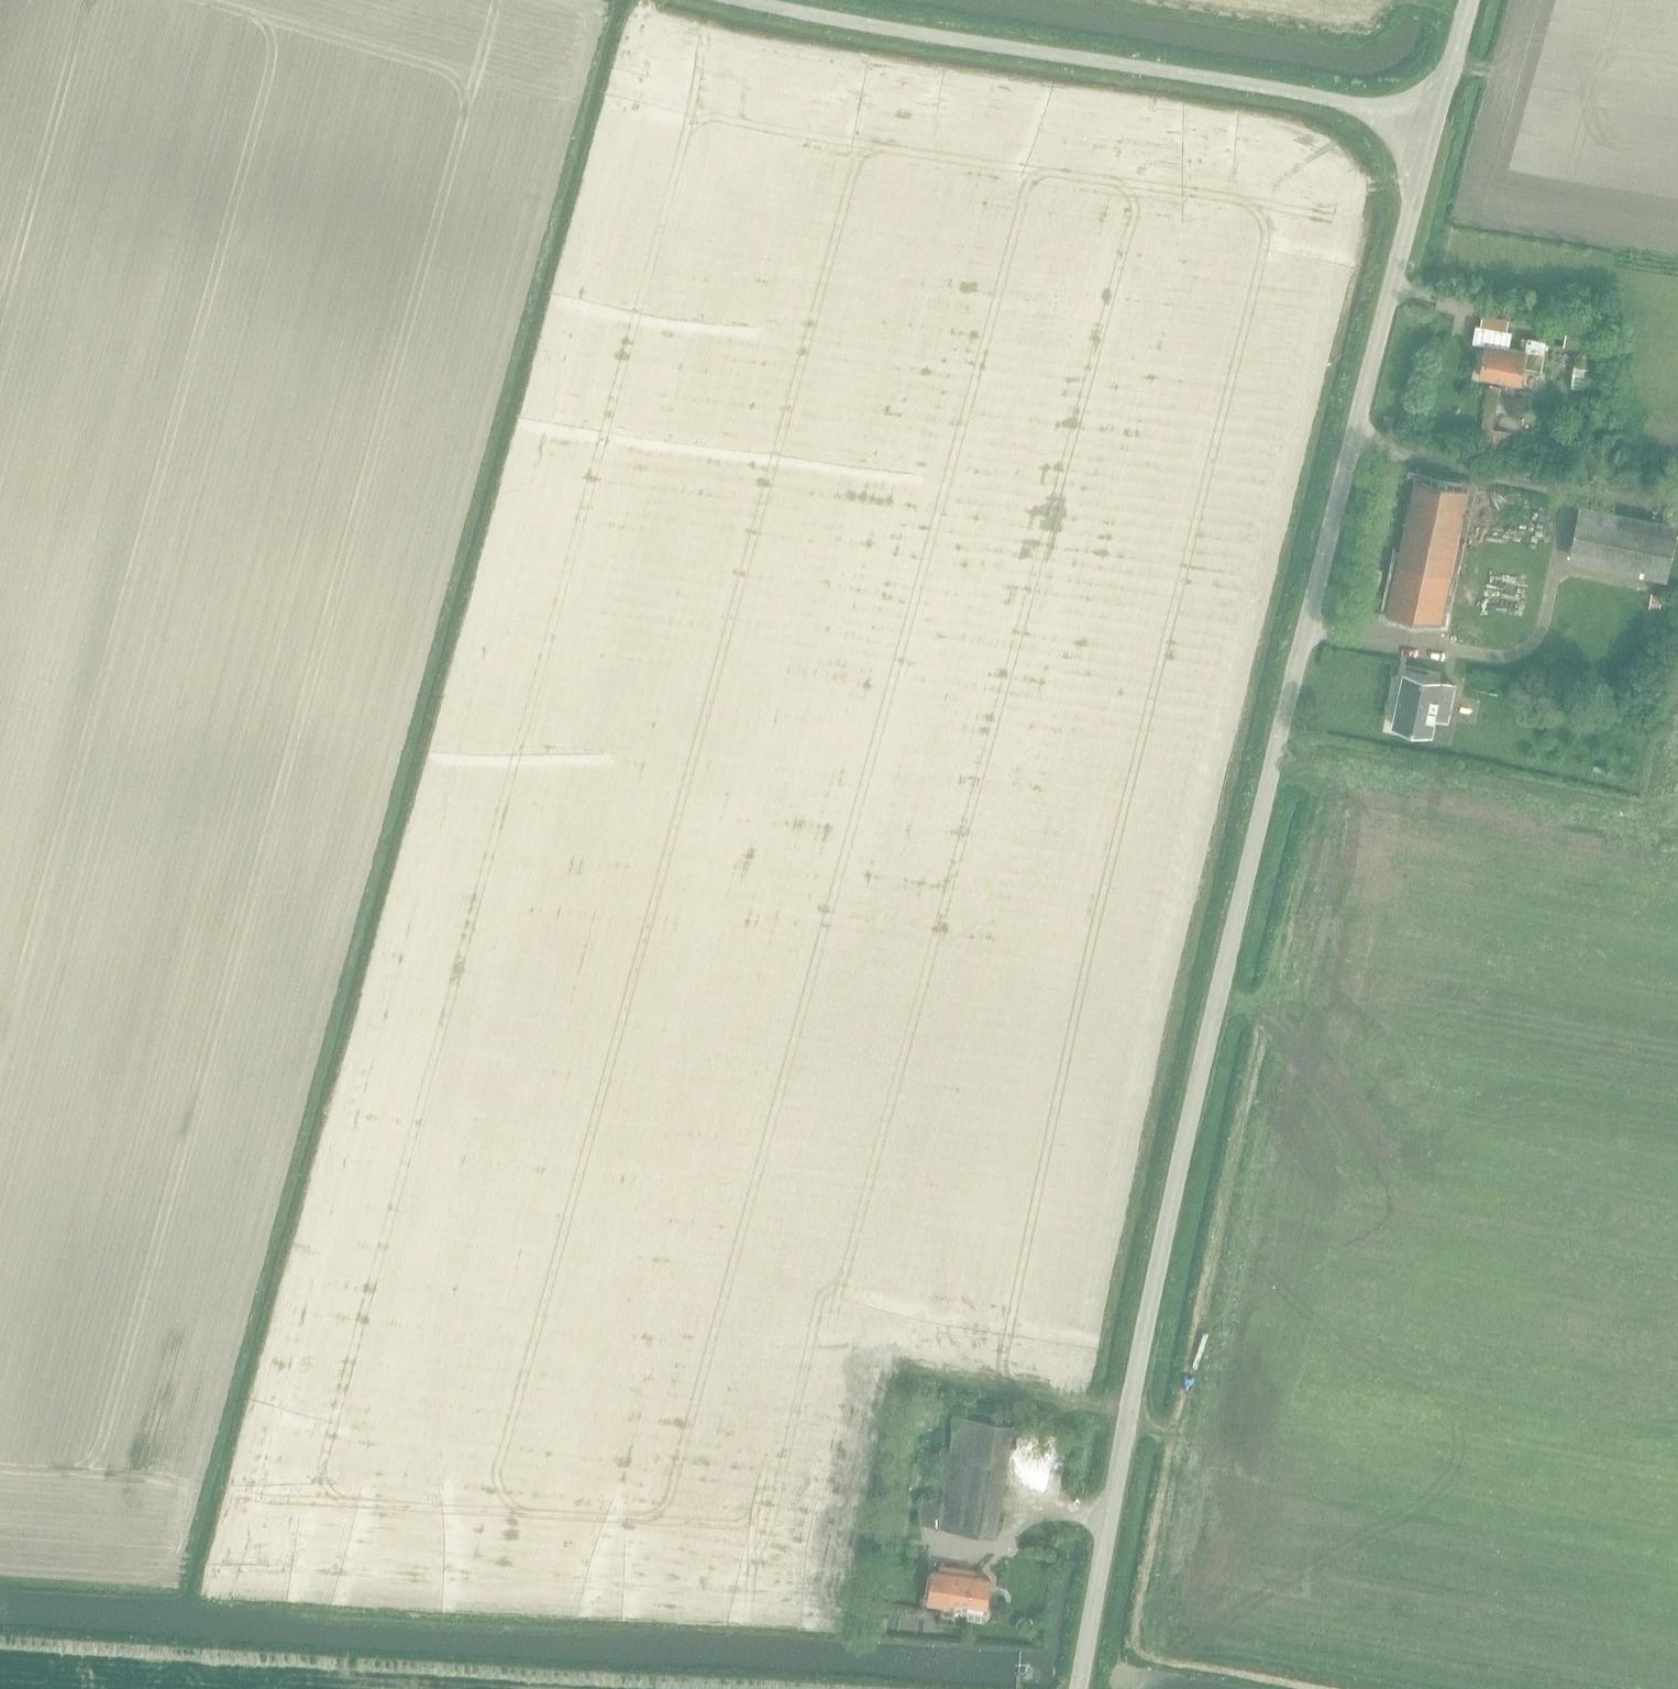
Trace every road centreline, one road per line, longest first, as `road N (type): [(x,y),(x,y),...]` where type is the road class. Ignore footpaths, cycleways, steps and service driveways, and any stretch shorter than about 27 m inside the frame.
road 1 (unclassified): [(1080,1688),(1152,1310),(1303,624),(1433,124)]
road 2 (unclassified): [(1433,124),(1345,100),(753,0)]
road 3 (track): [(1133,1410),(1183,1422),(1137,1651),(1346,1688)]
road 4 (unclassified): [(1433,124),(1468,0)]

